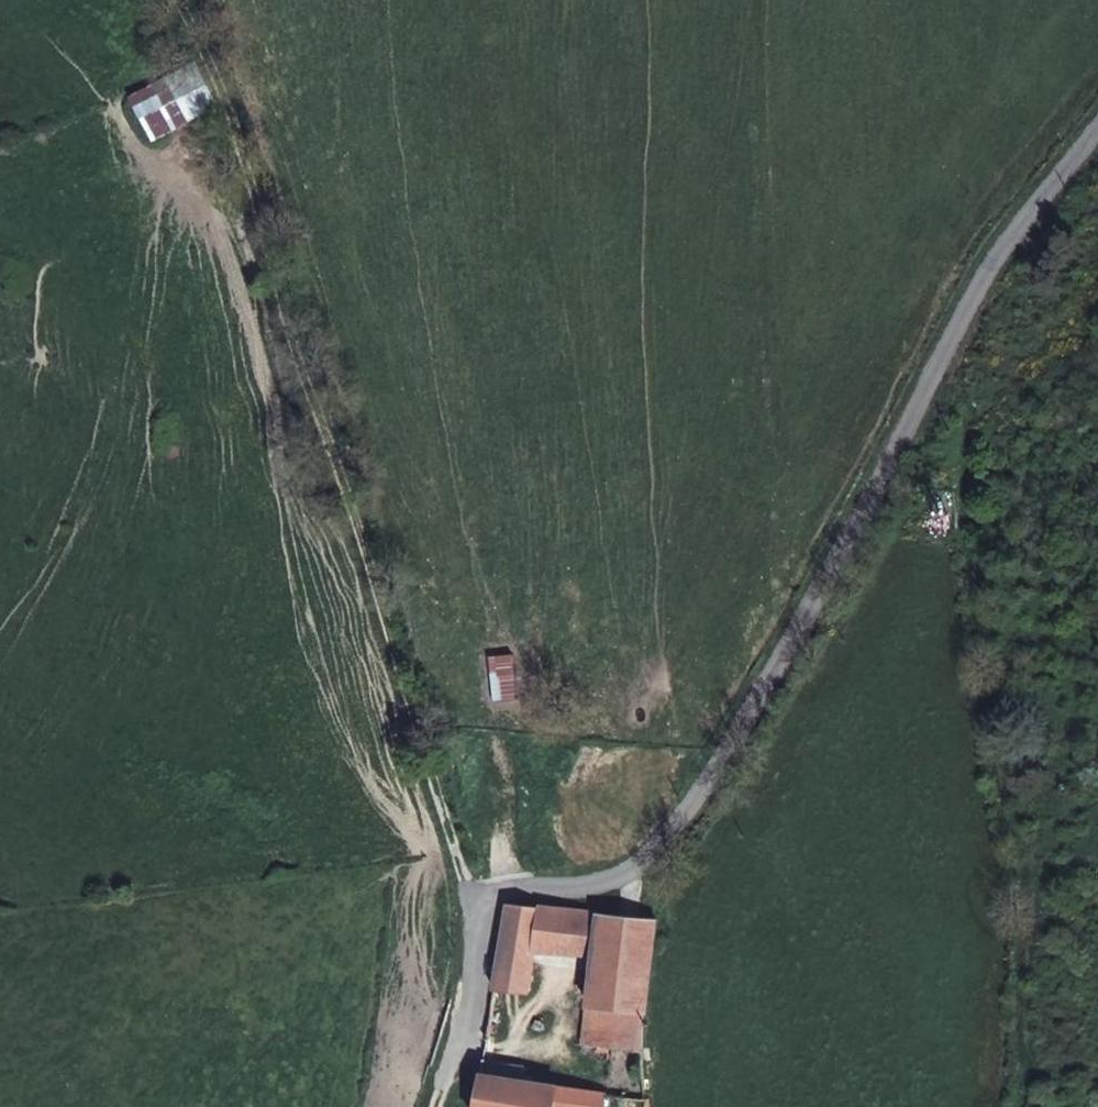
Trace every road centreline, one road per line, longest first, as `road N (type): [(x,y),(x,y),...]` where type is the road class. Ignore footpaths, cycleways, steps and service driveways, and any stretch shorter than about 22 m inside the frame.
road 1 (unclassified): [(1097,136),(1026,225),(697,816),(660,860),(476,894)]

